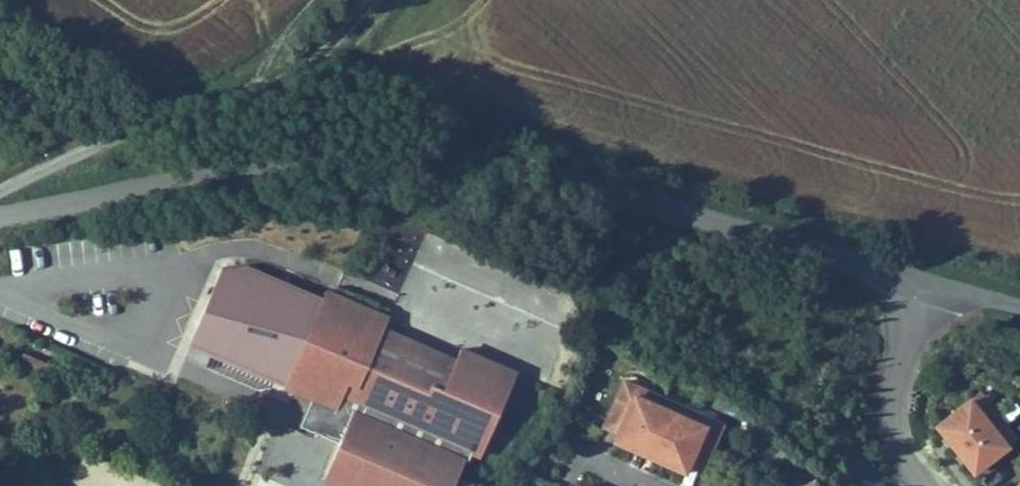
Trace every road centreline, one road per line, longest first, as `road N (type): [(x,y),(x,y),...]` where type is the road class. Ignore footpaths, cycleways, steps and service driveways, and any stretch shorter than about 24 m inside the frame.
road 1 (tertiary): [(926,284),(504,170),(404,159),(221,174),(0,219)]
road 2 (residential): [(923,485),(897,452),(886,400),(926,284)]

